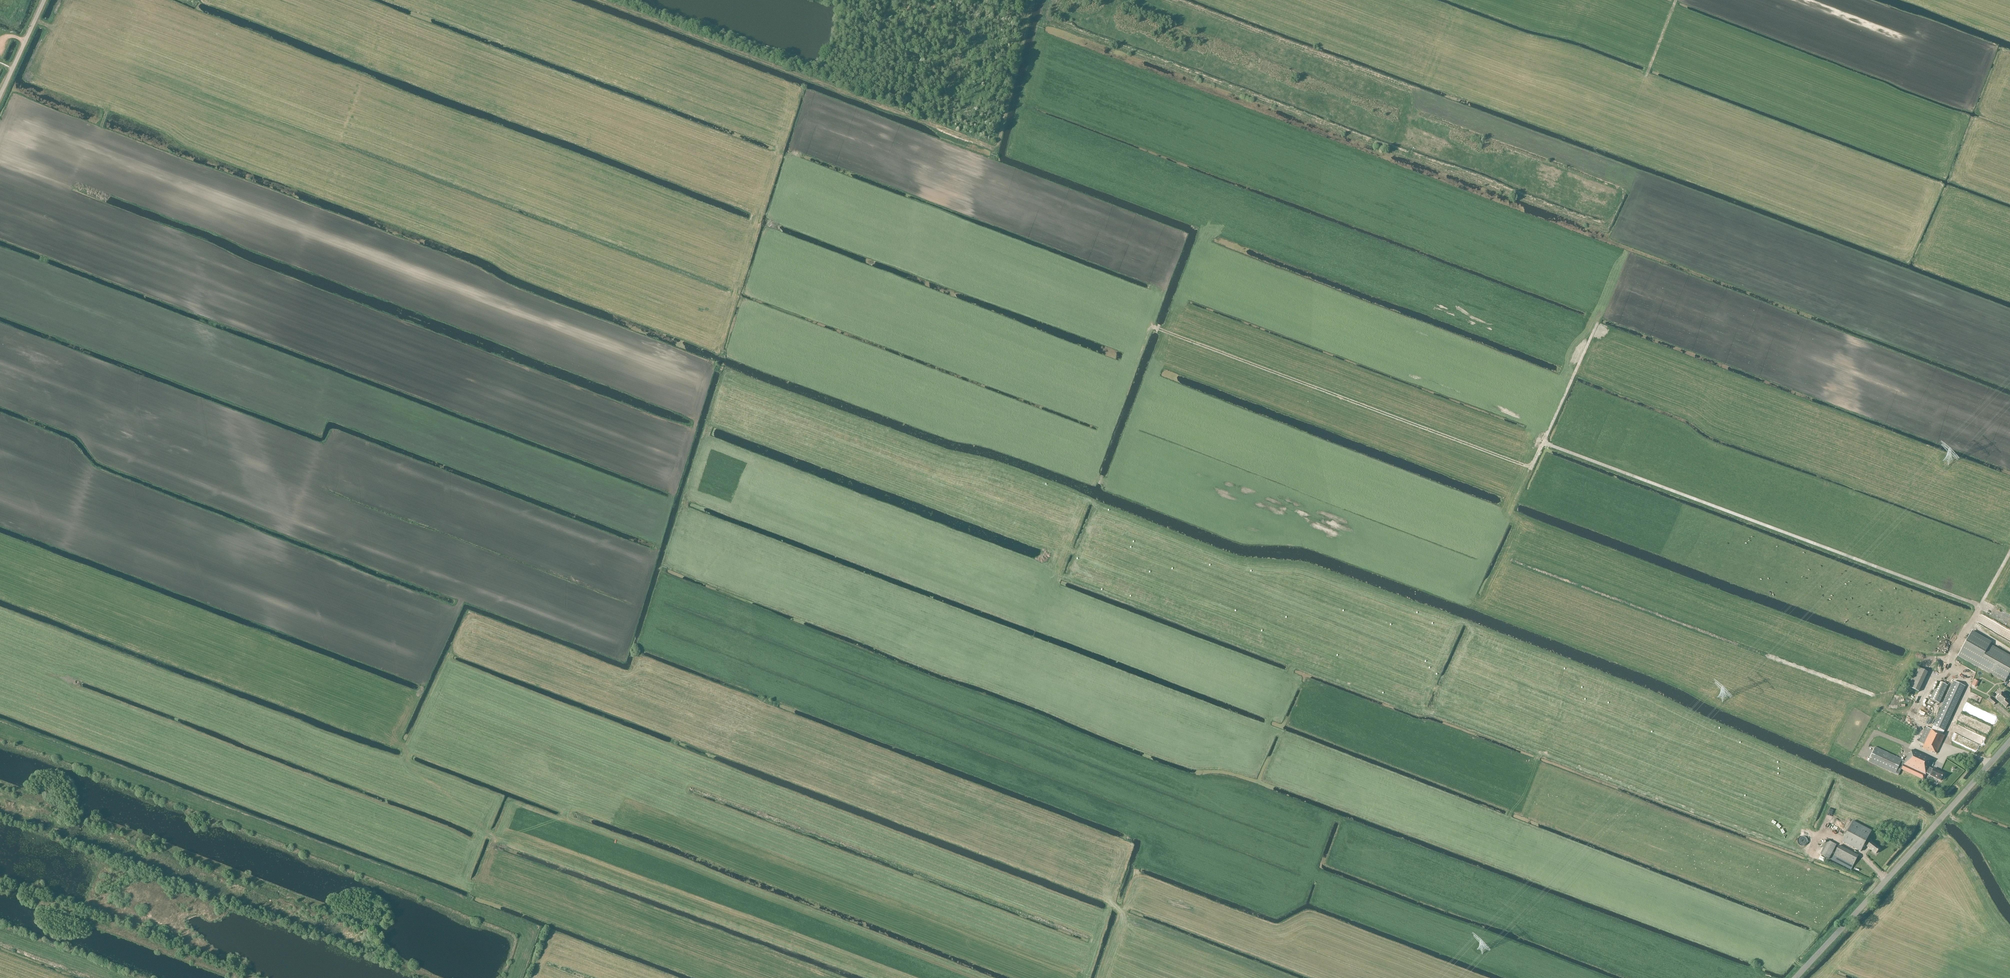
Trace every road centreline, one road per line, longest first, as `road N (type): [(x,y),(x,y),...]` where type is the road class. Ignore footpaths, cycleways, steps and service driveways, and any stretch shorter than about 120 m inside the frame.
road 1 (tertiary): [(1793,977),(2009,741)]

